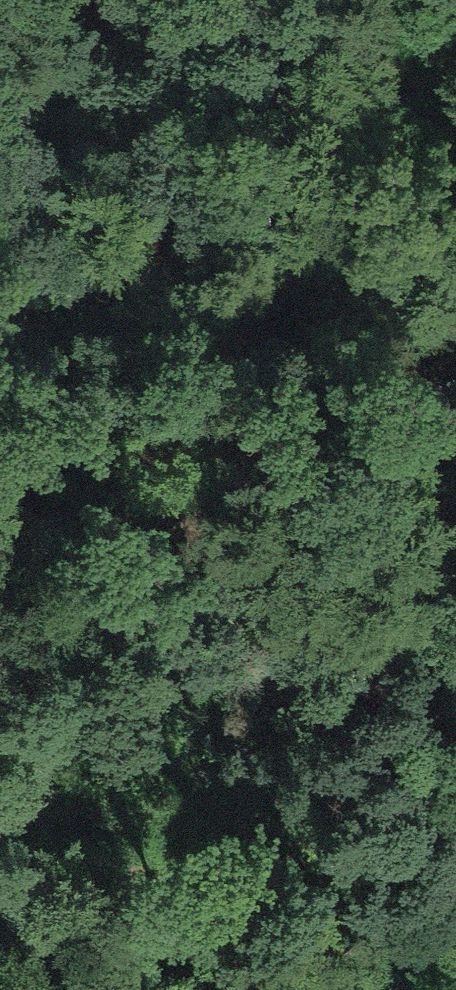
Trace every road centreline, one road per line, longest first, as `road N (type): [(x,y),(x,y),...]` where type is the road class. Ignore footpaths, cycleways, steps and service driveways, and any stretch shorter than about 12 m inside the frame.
road 1 (track): [(90,0),(364,60),(244,311),(208,568),(177,633),(124,670),(95,553),(48,511),(0,500)]
road 2 (track): [(124,670),(224,989)]
road 3 (track): [(455,813),(407,943),(378,989)]
road 4 (track): [(364,60),(425,71),(455,122)]

